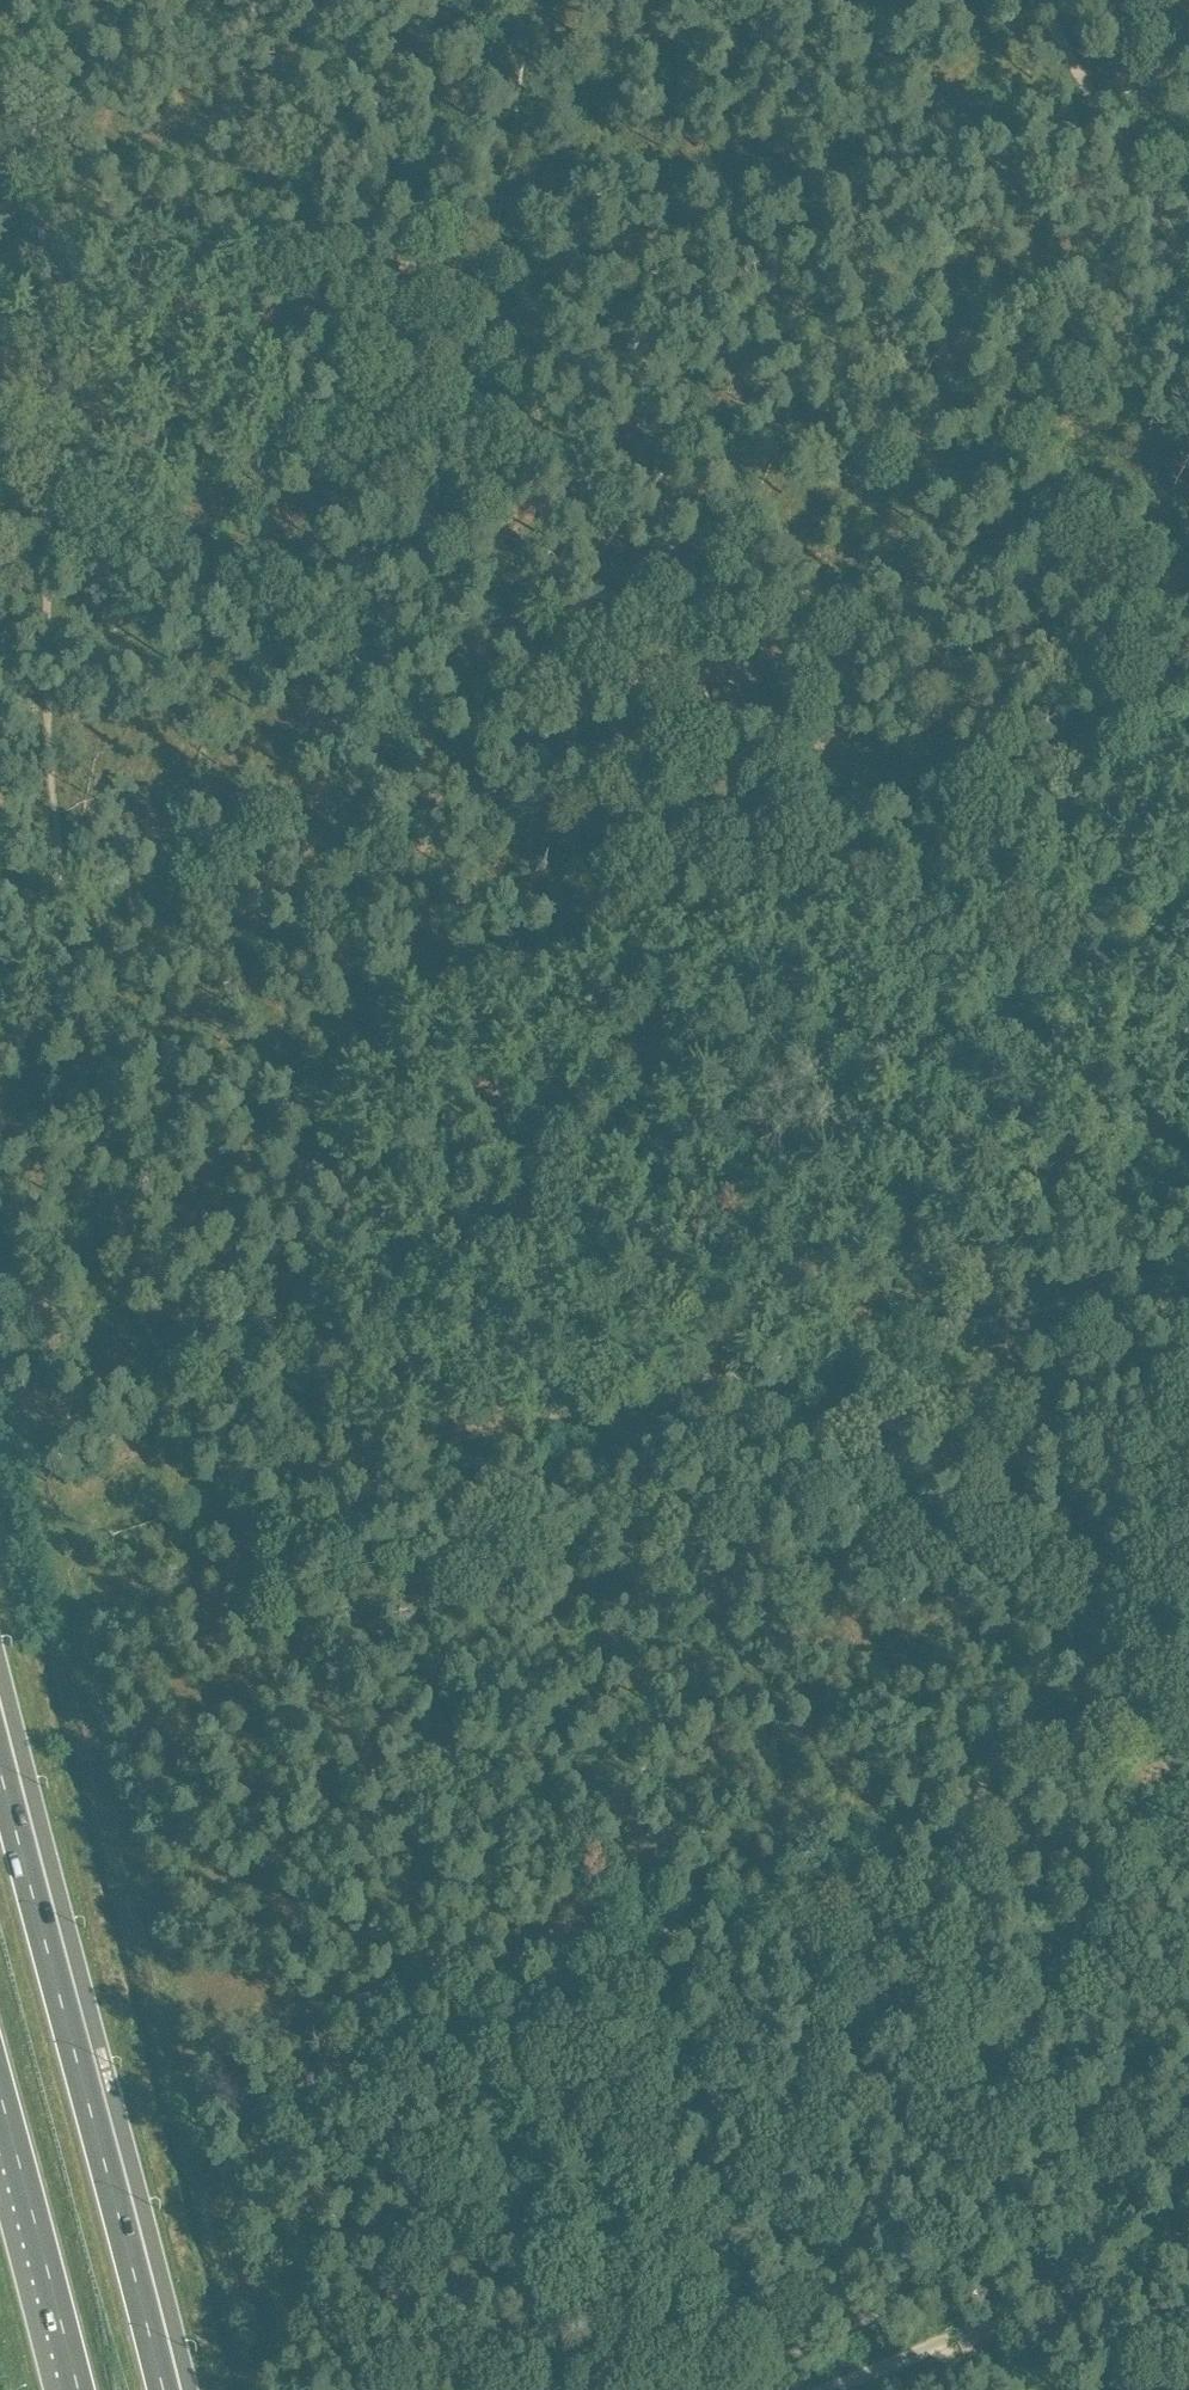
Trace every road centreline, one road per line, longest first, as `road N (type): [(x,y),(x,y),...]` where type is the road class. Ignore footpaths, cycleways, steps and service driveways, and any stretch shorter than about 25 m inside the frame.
road 1 (trunk): [(167,2389),(0,1740)]
road 2 (trunk): [(0,2099),(76,2389)]

